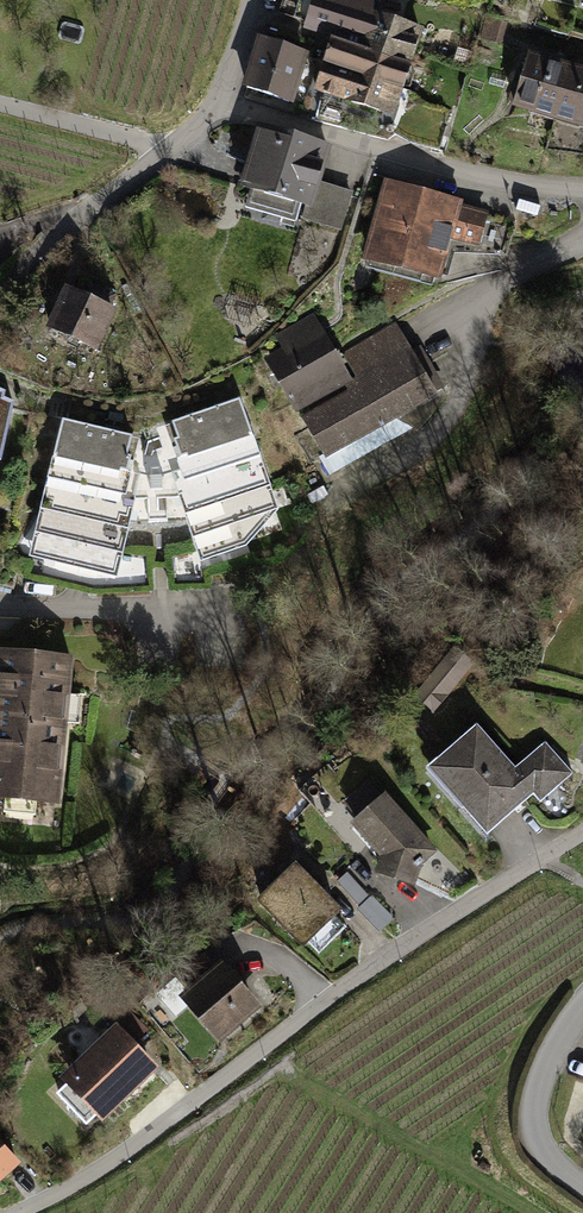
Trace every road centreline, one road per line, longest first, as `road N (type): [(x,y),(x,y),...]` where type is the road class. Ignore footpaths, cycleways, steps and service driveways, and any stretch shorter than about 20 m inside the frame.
road 1 (residential): [(11,1212),(74,1184),(415,941),(582,836)]
road 2 (residential): [(221,98),(421,162),(582,188)]
road 3 (residential): [(0,294),(61,232),(198,127),(221,98)]

